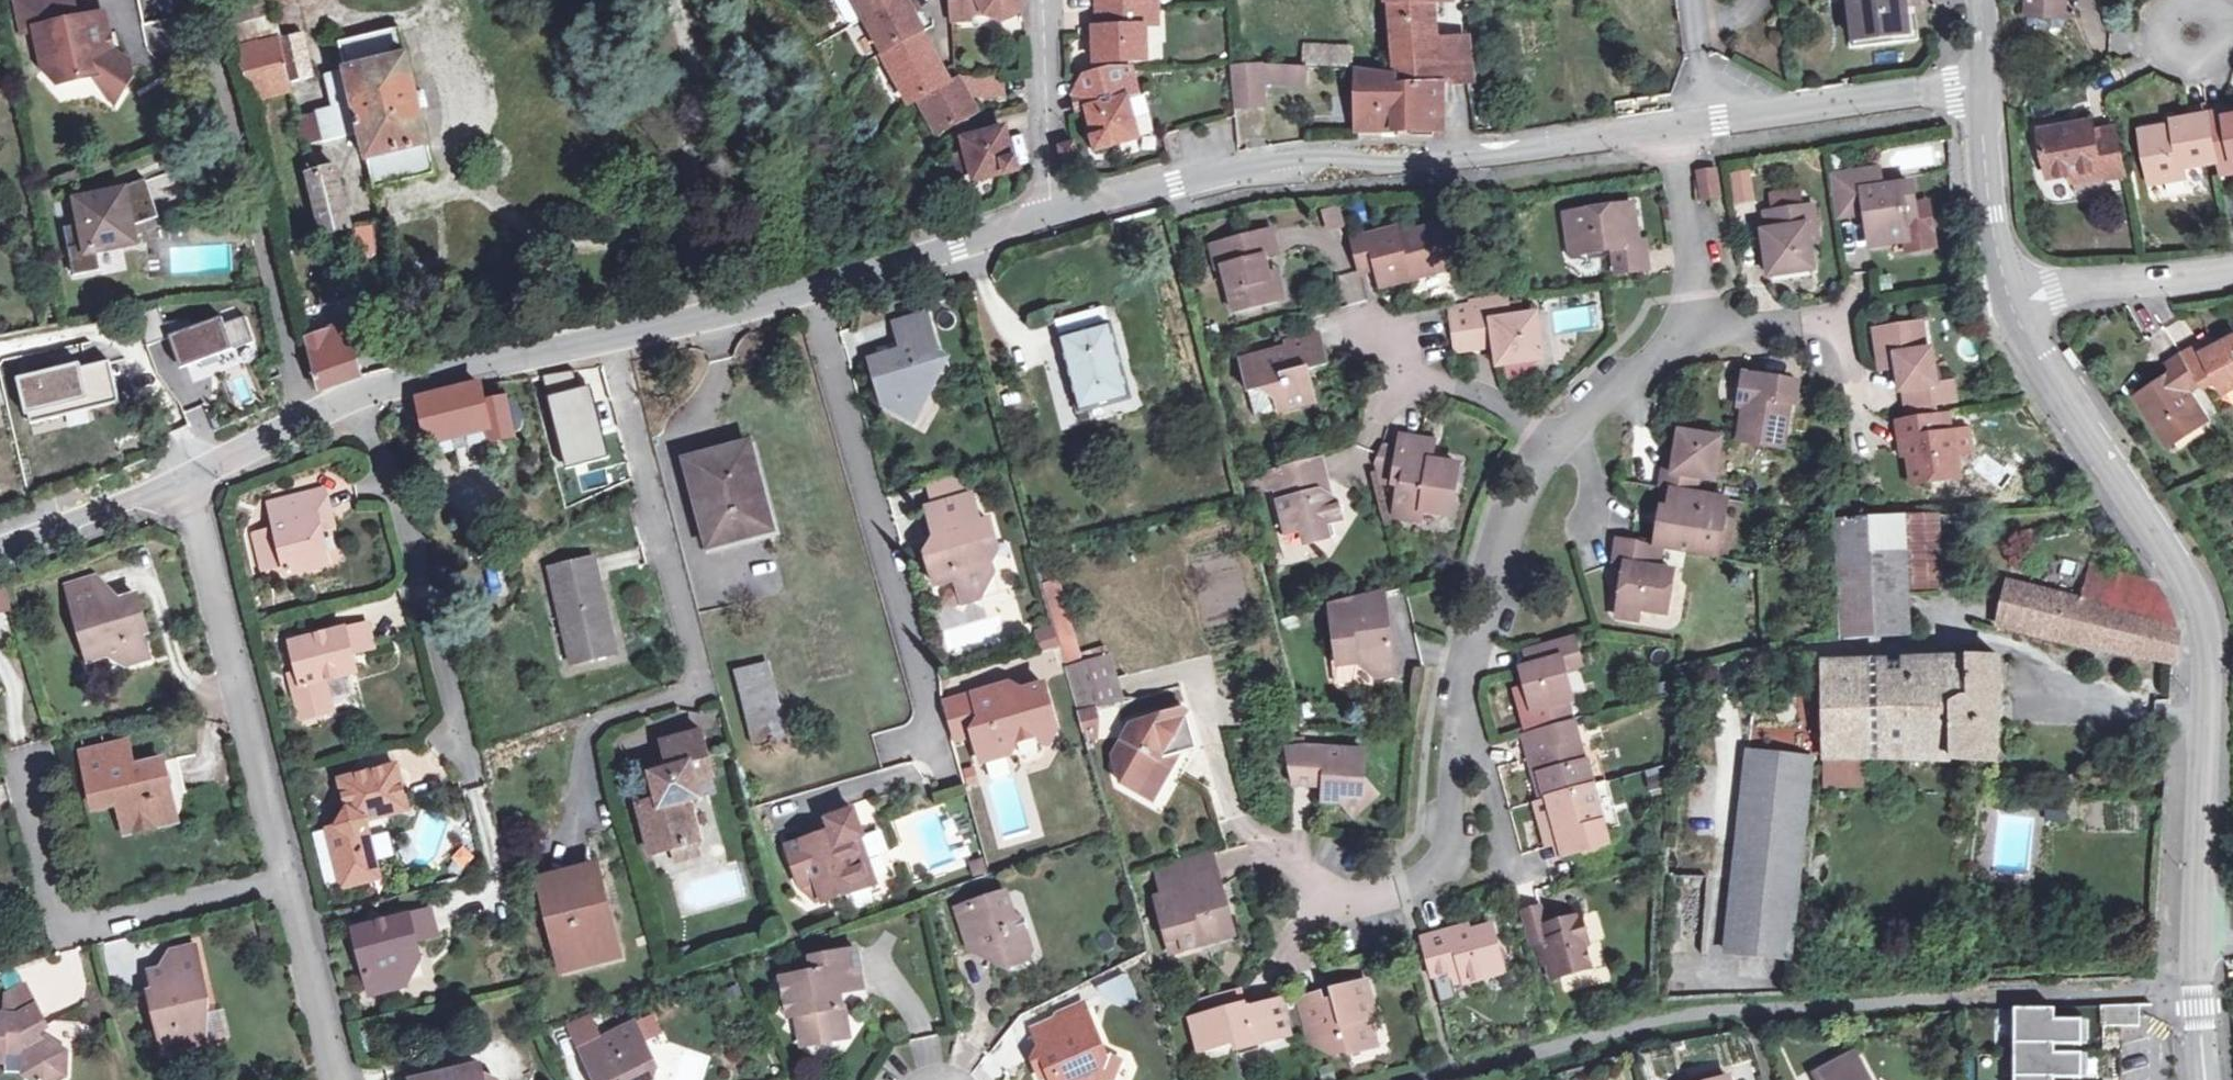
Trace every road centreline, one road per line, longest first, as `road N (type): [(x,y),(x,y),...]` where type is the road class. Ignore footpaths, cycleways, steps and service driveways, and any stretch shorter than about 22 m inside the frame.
road 1 (residential): [(1053,211),(806,292),(372,387),(187,475)]
road 2 (residential): [(2196,910),(2206,635),(2182,566),(2010,299)]
road 3 (residential): [(1684,131),(1447,162),(1283,164),(1053,211)]
road 4 (residential): [(1564,432),(1514,506),(1458,705),(1448,829),(1427,875),(1403,890),(1353,898),(1308,877)]
road 5 (residential): [(187,475),(289,879)]
road 6 (residential): [(289,879),(64,930),(19,762)]
road 7 (residential): [(1684,131),(1702,320),(1564,432)]
road 8 (residential): [(1981,88),(1708,127)]
road 9 (residential): [(2010,299),(2232,266)]
road 10 (residential): [(1374,331),(1409,377),(1564,432)]
road 11 (residential): [(2010,299),(1981,88)]
road 12 (residential): [(1053,211),(1050,0)]
road 13 (residential): [(289,879),(345,1079)]
road 14 (residential): [(187,475),(0,542)]
road 15 (residential): [(2207,1079),(2196,910)]
road 16 (residential): [(1708,127),(1693,0)]

